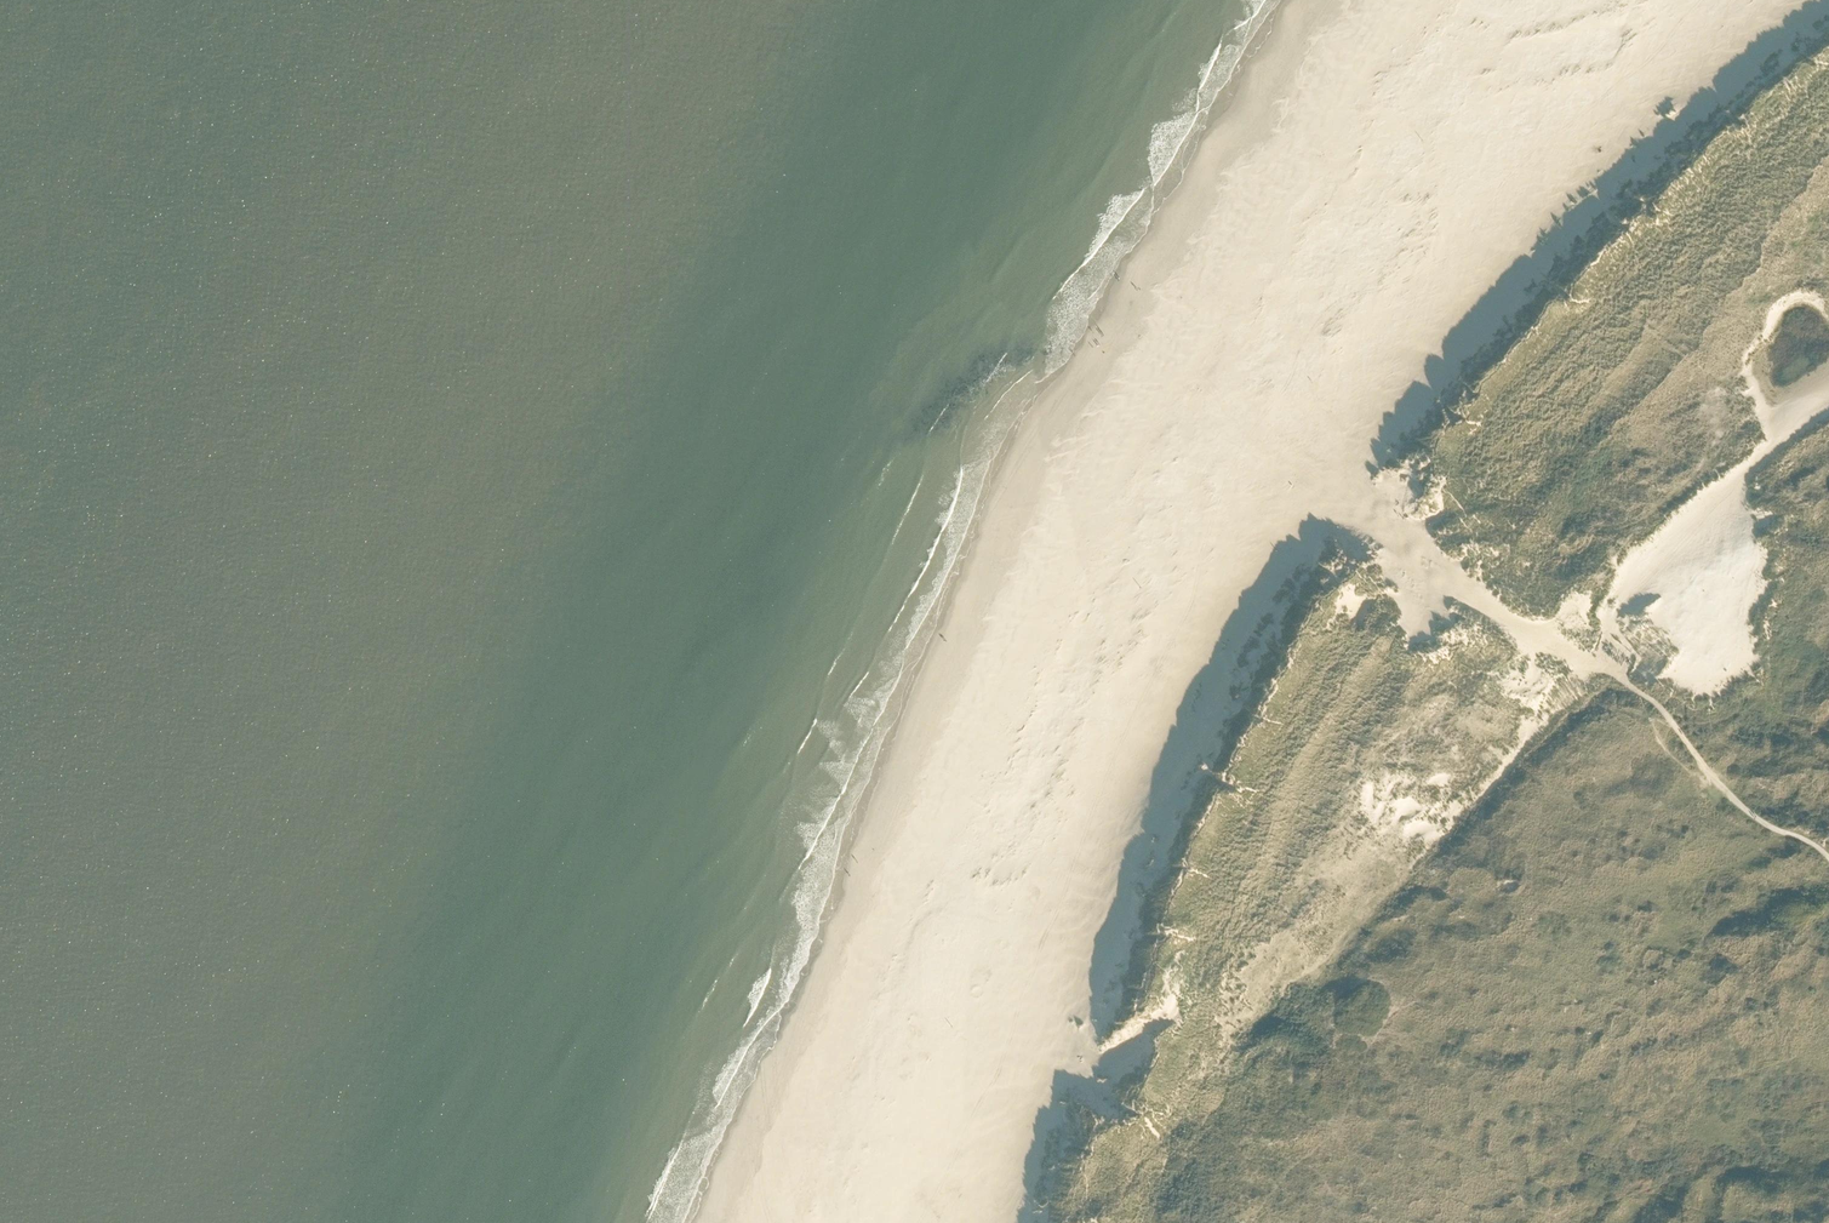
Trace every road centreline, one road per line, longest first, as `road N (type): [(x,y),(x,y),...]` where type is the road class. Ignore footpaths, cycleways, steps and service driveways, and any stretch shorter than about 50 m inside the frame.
road 1 (track): [(1828,401),(1696,512),(1641,575),(1606,667)]

